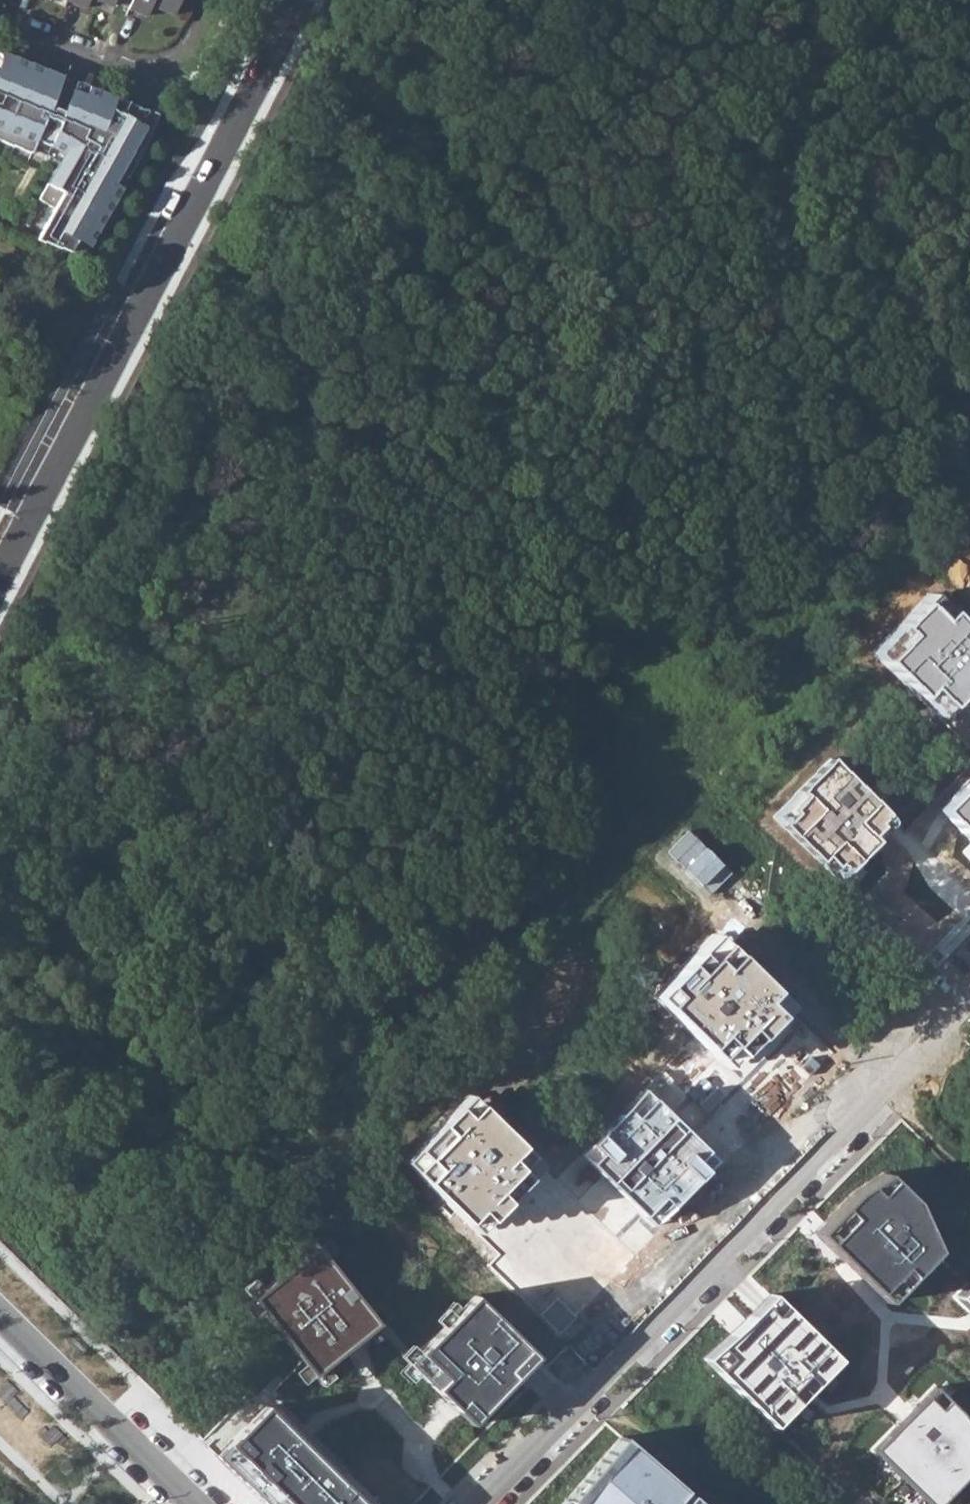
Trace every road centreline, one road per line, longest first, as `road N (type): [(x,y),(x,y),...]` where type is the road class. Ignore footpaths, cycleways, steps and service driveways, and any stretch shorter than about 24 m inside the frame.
road 1 (residential): [(969,995),(475,1503)]
road 2 (secondary): [(299,0),(0,574)]
road 3 (residential): [(0,25),(122,74),(158,79),(205,42),(225,0)]
road 4 (residential): [(0,1318),(191,1503)]

